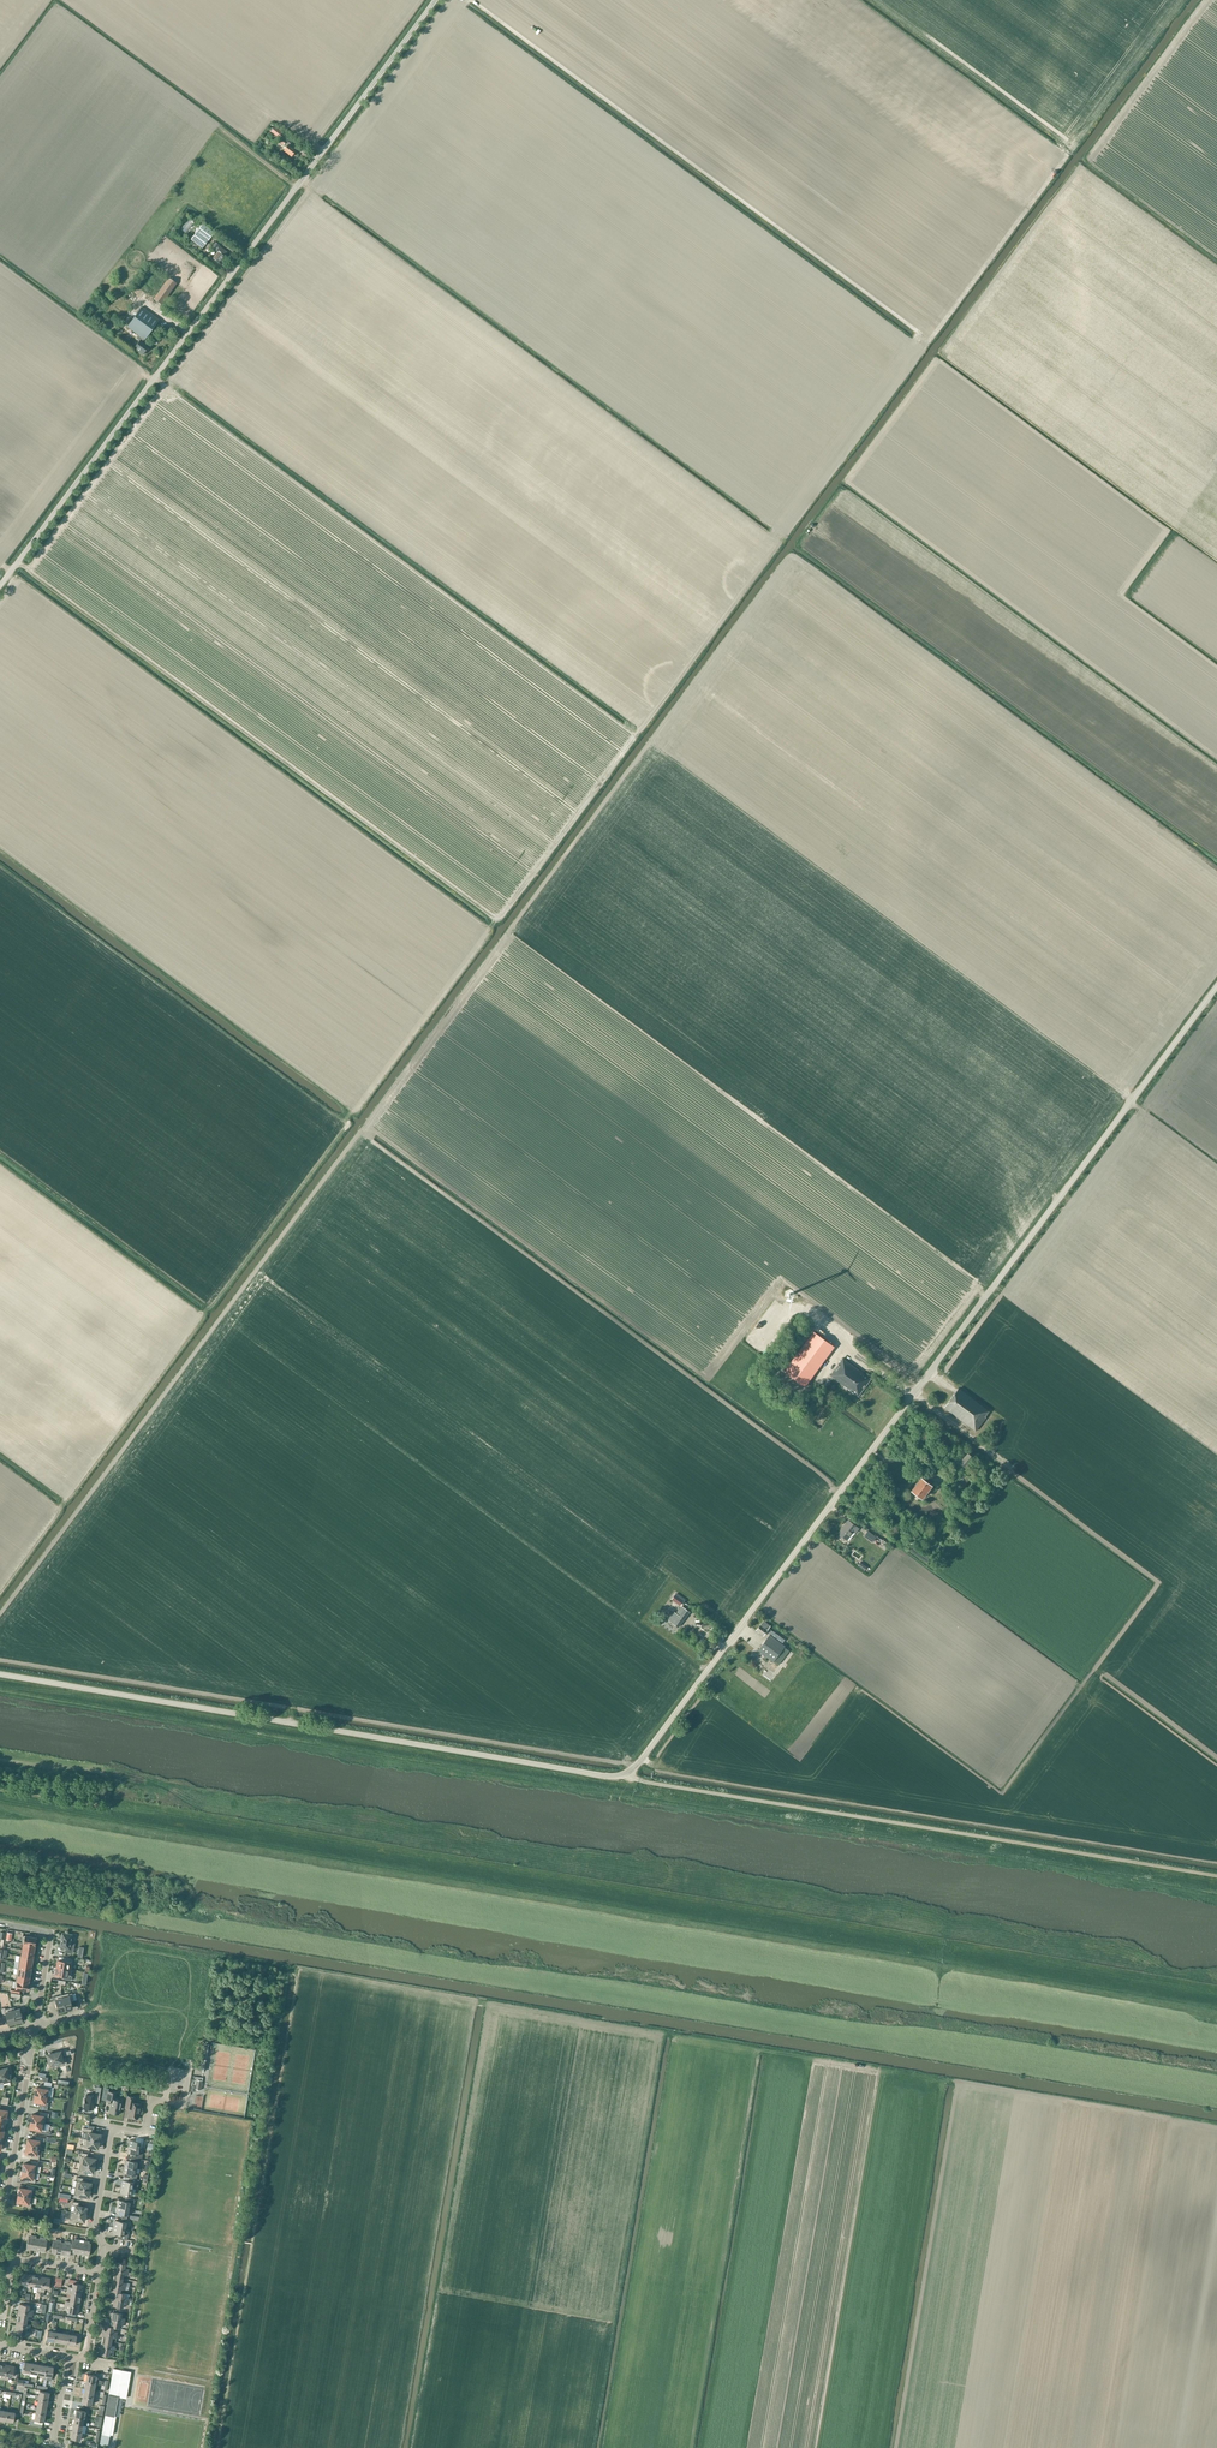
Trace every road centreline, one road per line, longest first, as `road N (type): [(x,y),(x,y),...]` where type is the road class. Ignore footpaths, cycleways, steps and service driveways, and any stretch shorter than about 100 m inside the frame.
road 1 (tertiary): [(615,1776),(640,1761),(1216,986)]
road 2 (unclassified): [(0,586),(433,0)]
road 3 (tertiary): [(615,1776),(0,1674)]
road 4 (track): [(1216,1876),(628,1773)]
road 5 (residential): [(0,2199),(6,2200),(31,2051)]
road 6 (residential): [(99,2274),(104,2248),(94,2223),(112,2127)]
road 7 (residential): [(99,2274),(14,2259),(0,2314)]
road 8 (residential): [(35,2027),(49,1936),(0,1923)]

